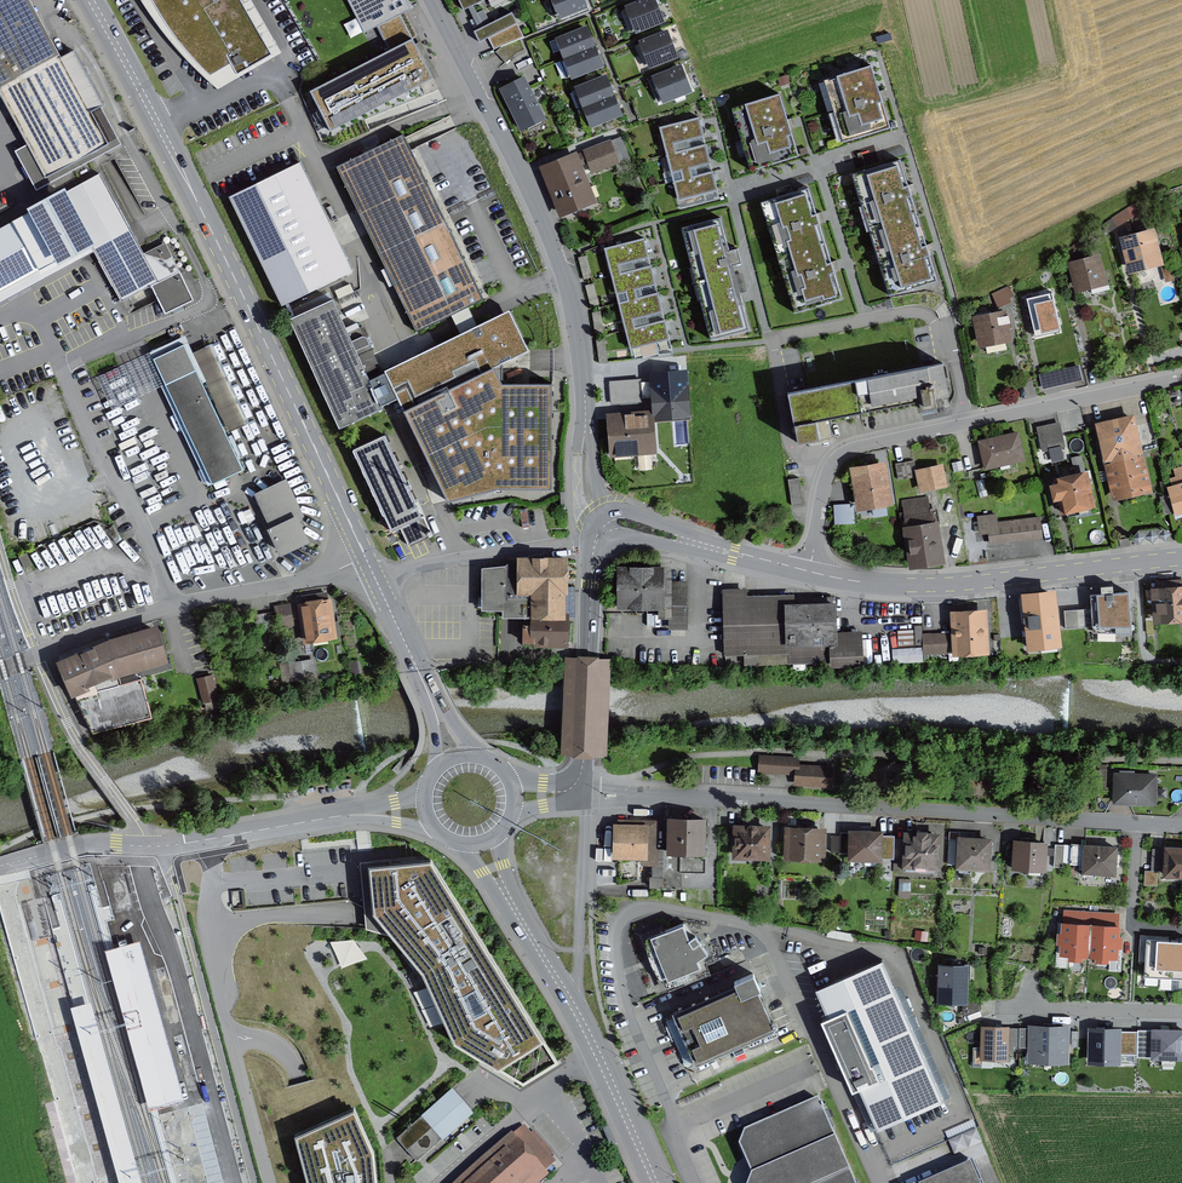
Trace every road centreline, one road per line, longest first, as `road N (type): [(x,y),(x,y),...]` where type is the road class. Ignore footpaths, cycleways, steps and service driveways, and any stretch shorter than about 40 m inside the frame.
road 1 (primary): [(90,0),(365,557)]
road 2 (residential): [(1181,826),(578,789)]
road 3 (unclassified): [(604,530),(587,492),(580,349),(566,275),(433,0)]
road 4 (residential): [(365,557),(296,583),(121,624),(0,672)]
road 5 (tertiary): [(810,572),(939,585),(1181,559)]
road 6 (residential): [(362,812),(180,844),(94,844),(6,864)]
road 7 (unclassified): [(6,864),(87,1182)]
road 8 (primary): [(509,900),(585,1029),(655,1182)]
road 9 (tertiary): [(578,789),(593,553),(604,530)]
road 10 (residential): [(968,423),(837,458),(821,499),(810,572)]
road 11 (residential): [(1181,379),(968,423)]
road 12 (tertiary): [(604,530),(628,524),(810,572)]
road 13 (residential): [(996,1008),(1181,1012)]
road 14 (primary): [(365,557),(429,693)]

